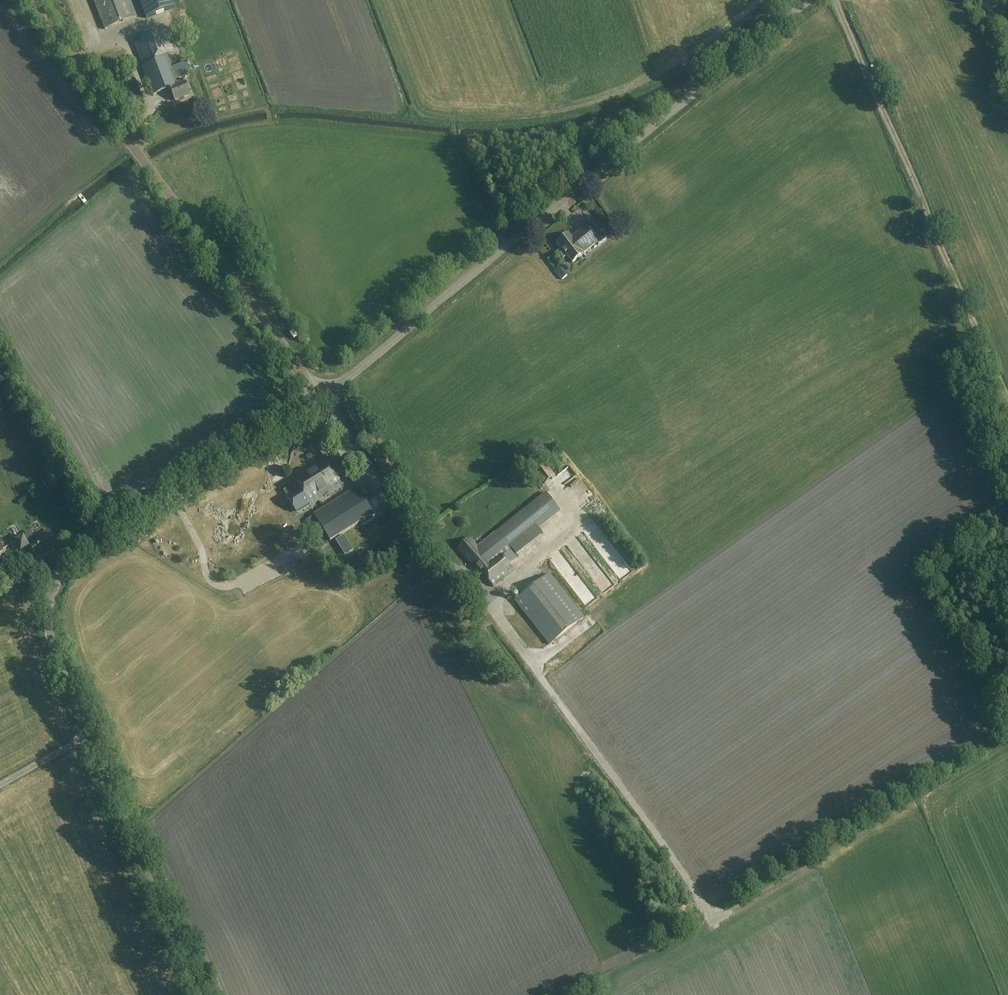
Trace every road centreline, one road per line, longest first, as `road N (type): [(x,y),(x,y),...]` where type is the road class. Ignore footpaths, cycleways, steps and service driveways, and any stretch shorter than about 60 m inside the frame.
road 1 (unclassified): [(199,994),(56,657),(52,592),(85,549),(324,396)]
road 2 (track): [(474,584),(709,912),(738,907),(925,799)]
road 3 (unclassified): [(324,396),(807,0)]
road 4 (unclassified): [(324,396),(27,0)]
road 5 (track): [(510,243),(471,172),(456,124),(565,111),(639,85),(761,0)]
road 6 (track): [(1007,411),(838,0)]

